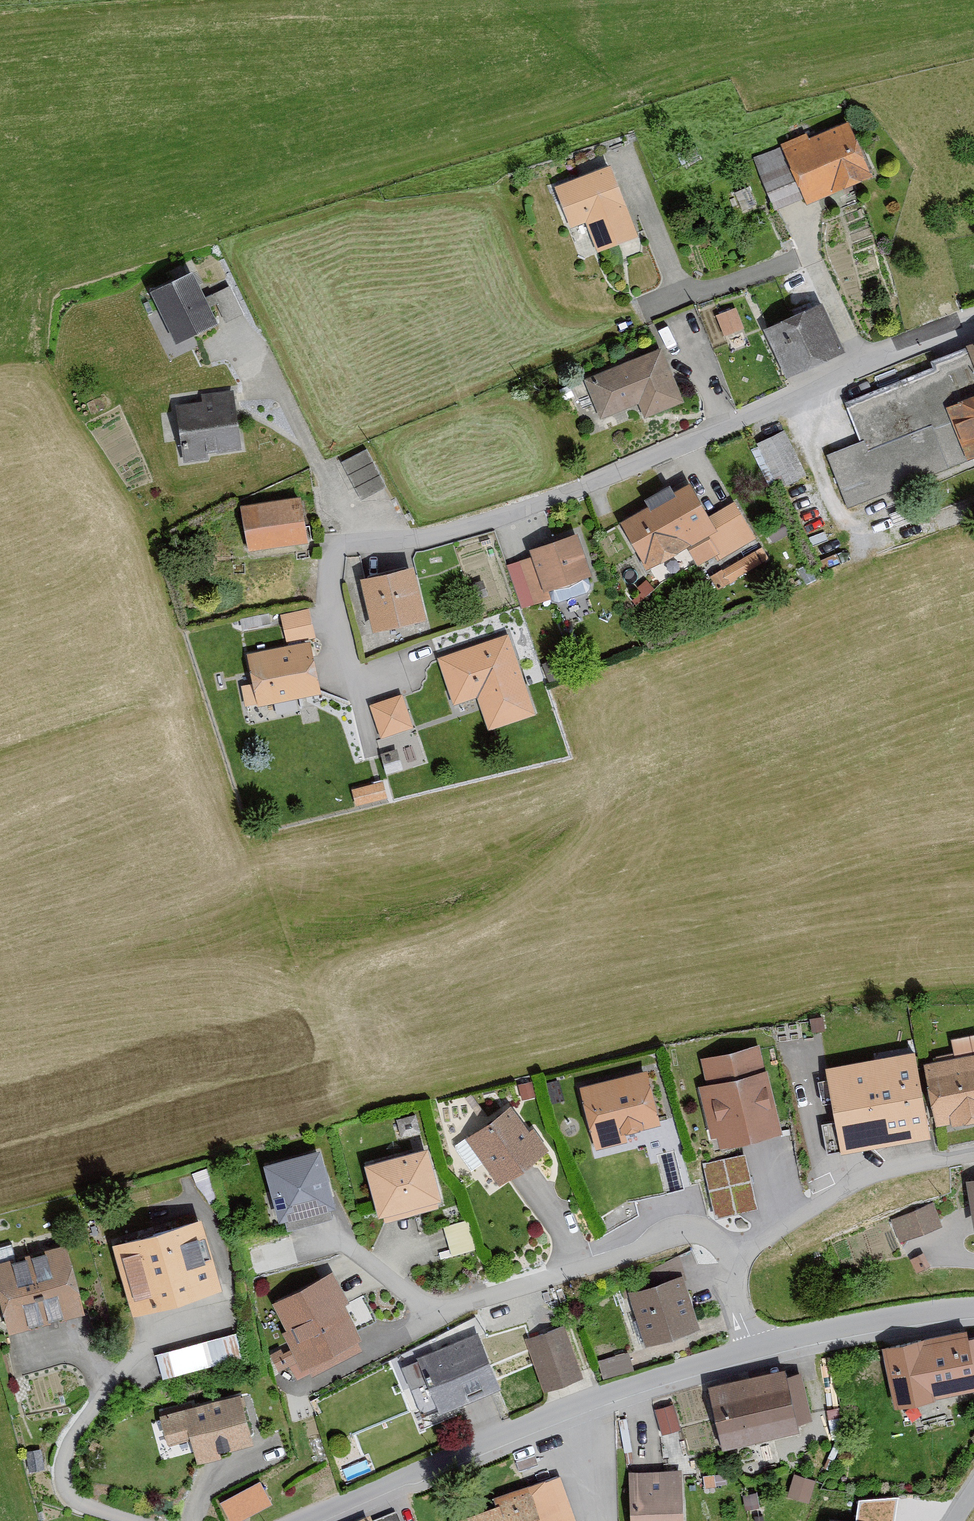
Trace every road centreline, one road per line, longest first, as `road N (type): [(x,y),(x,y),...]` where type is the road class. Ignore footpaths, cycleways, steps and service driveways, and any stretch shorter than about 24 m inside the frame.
road 1 (residential): [(973,315),(520,516),(336,549),(325,562),(331,629),(347,685),(390,674)]
road 2 (residential): [(973,1146),(844,1174),(730,1252),(749,1353)]
road 3 (unclassified): [(302,1520),(607,1395)]
road 4 (unclassified): [(749,1353),(895,1316),(973,1308)]
road 5 (unclassified): [(607,1395),(749,1353)]
road 6 (residential): [(607,1395),(610,1520)]

